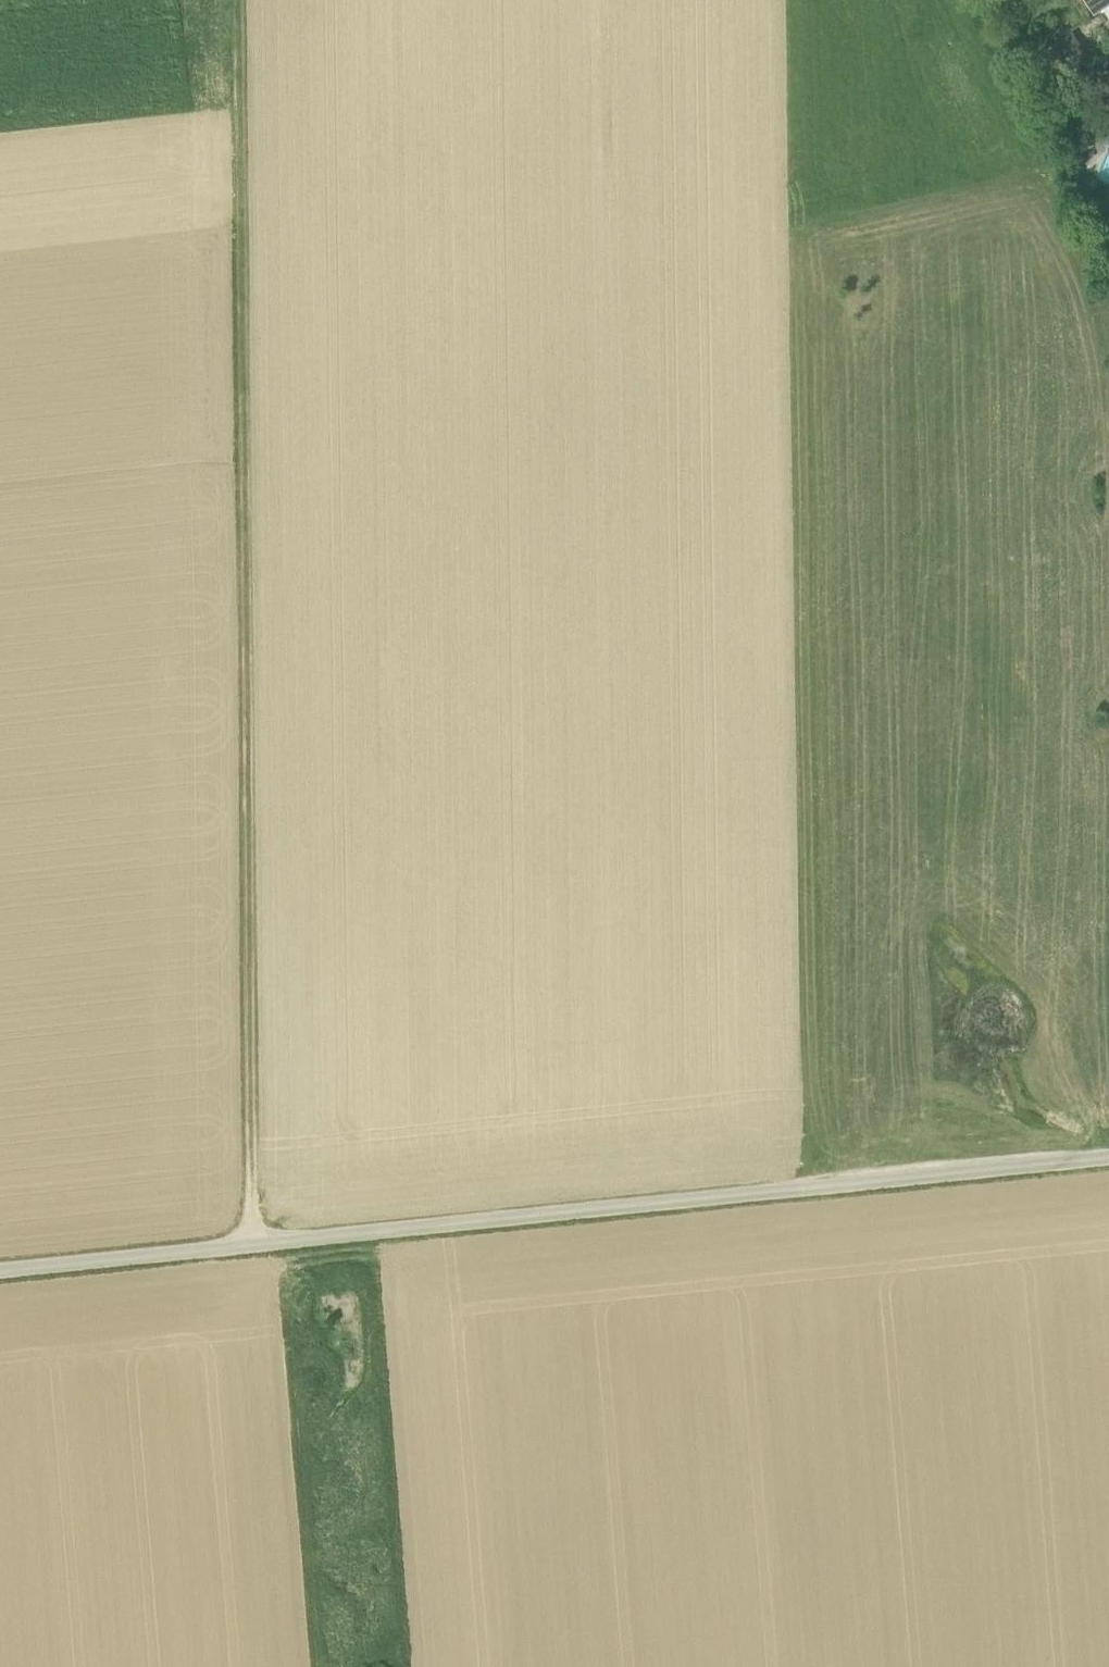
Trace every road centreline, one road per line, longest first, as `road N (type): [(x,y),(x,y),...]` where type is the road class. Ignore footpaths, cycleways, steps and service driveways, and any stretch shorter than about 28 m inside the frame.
road 1 (track): [(240,0),(249,1242)]
road 2 (unclassified): [(0,1269),(1108,1157)]

